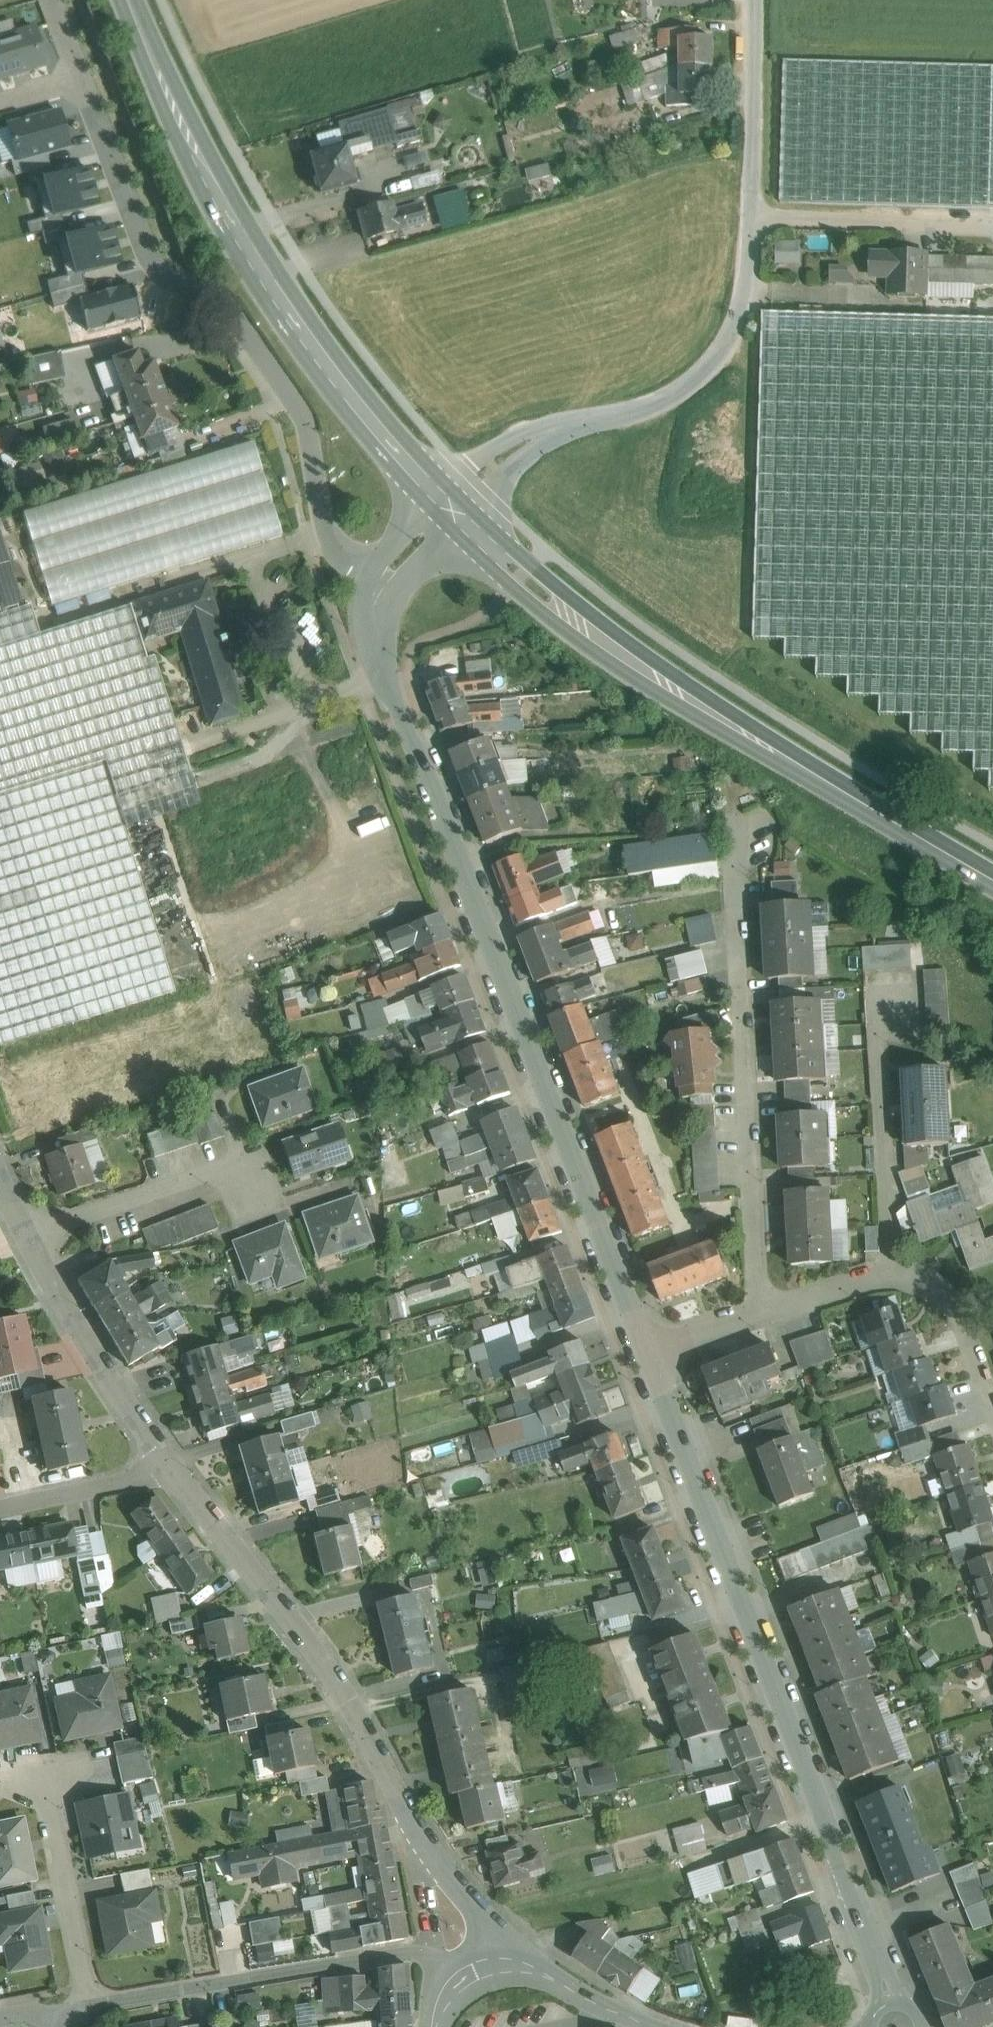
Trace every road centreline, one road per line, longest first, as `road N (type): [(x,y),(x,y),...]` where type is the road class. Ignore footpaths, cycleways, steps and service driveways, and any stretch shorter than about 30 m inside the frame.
road 1 (residential): [(376,578),(369,614),(377,668),(643,1357)]
road 2 (residential): [(643,1357),(892,2002)]
road 3 (primary): [(128,0),(192,150),(270,292),(347,399),(441,506)]
road 4 (unclassified): [(497,1956),(489,1924),(405,1810),(351,1690),(176,1471)]
road 5 (residential): [(579,435),(628,426),(685,401),(710,381),(740,333),(754,273),(757,0)]
road 6 (residential): [(774,1306),(737,906),(743,835)]
road 7 (residential): [(460,1966),(406,1953),(96,2003)]
road 8 (primary): [(677,700),(992,888)]
road 9 (residential): [(376,578),(346,566),(329,547),(305,417),(234,316)]
road 10 (residential): [(79,74),(159,270),(222,302),(234,316)]
road 11 (residential): [(774,1306),(872,1277),(918,1273),(950,1291),(992,1370)]
road 12 (primary): [(469,536),(515,600),(602,665),(677,700)]
road 13 (unclassified): [(176,1471),(36,1242)]
road 14 (primary): [(677,700),(536,577),(469,536)]
road 15 (residential): [(96,2003),(43,1768)]
road 16 (residential): [(36,1242),(223,1171)]
road 17 (residential): [(176,1471),(0,1508)]
road 18 (residential): [(653,2026),(538,1966),(497,1956)]
road 19 (residential): [(579,435),(511,452),(441,506)]
road 20 (residential): [(462,528),(579,435)]
road 21 (residential): [(643,1357),(774,1306)]

